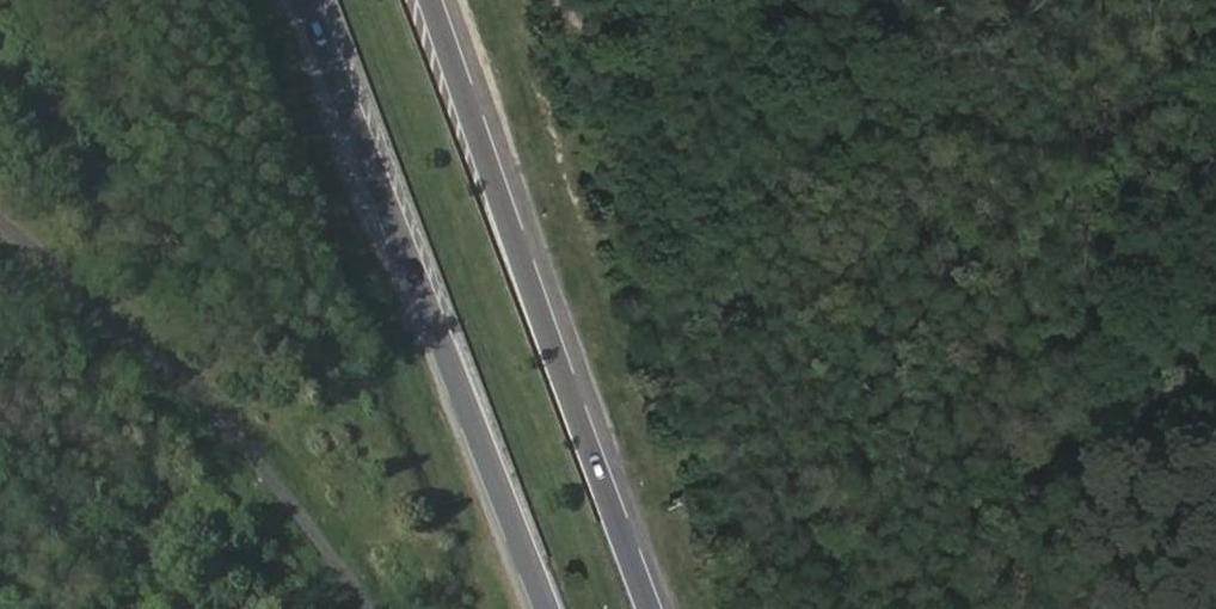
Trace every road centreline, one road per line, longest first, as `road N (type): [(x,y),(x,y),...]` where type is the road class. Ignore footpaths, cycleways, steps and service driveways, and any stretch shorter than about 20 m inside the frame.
road 1 (motorway): [(313,0),(553,608)]
road 2 (motorway): [(660,608),(434,0)]

